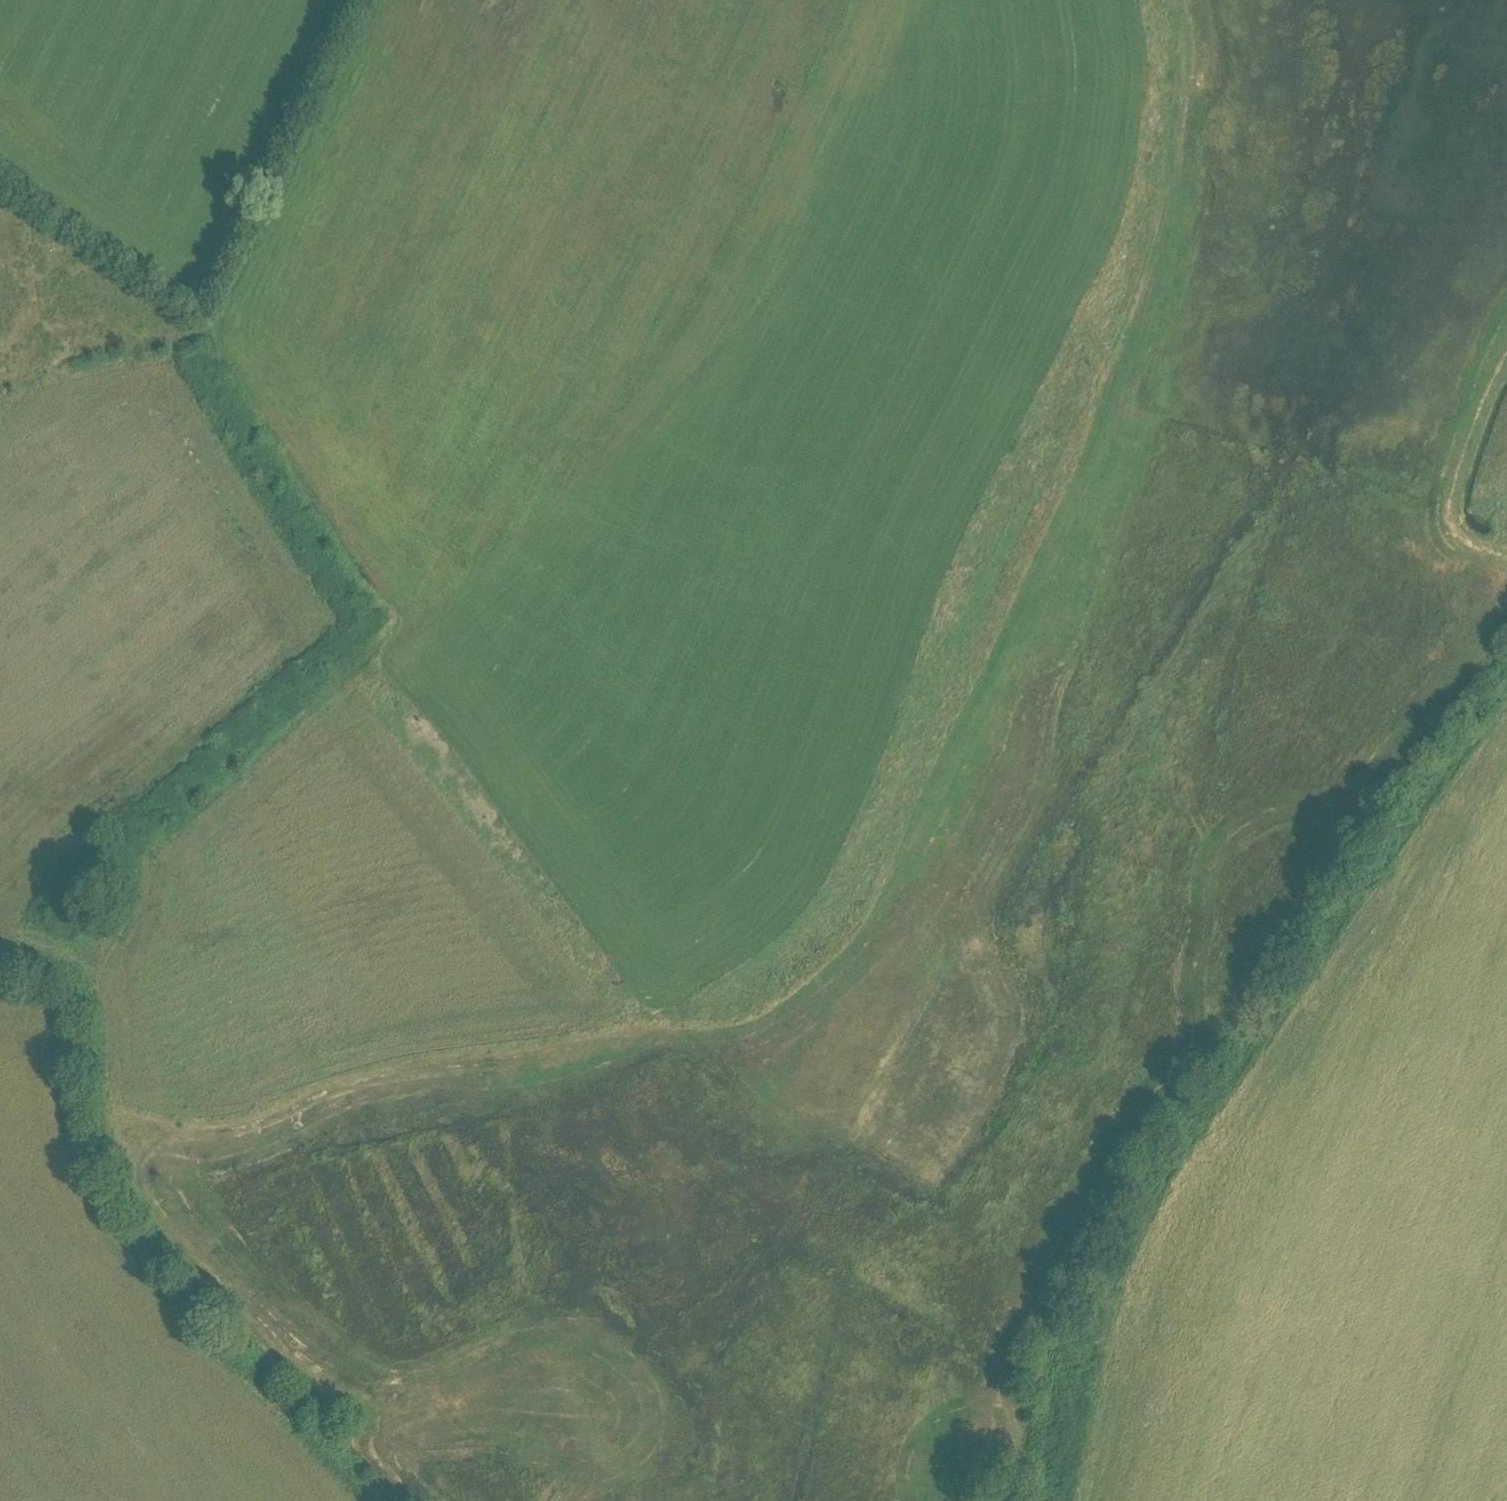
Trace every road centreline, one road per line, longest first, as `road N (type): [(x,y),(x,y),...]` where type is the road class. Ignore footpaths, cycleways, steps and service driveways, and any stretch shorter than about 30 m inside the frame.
road 1 (track): [(1506,565),(1455,548),(1449,479),(1506,347)]

